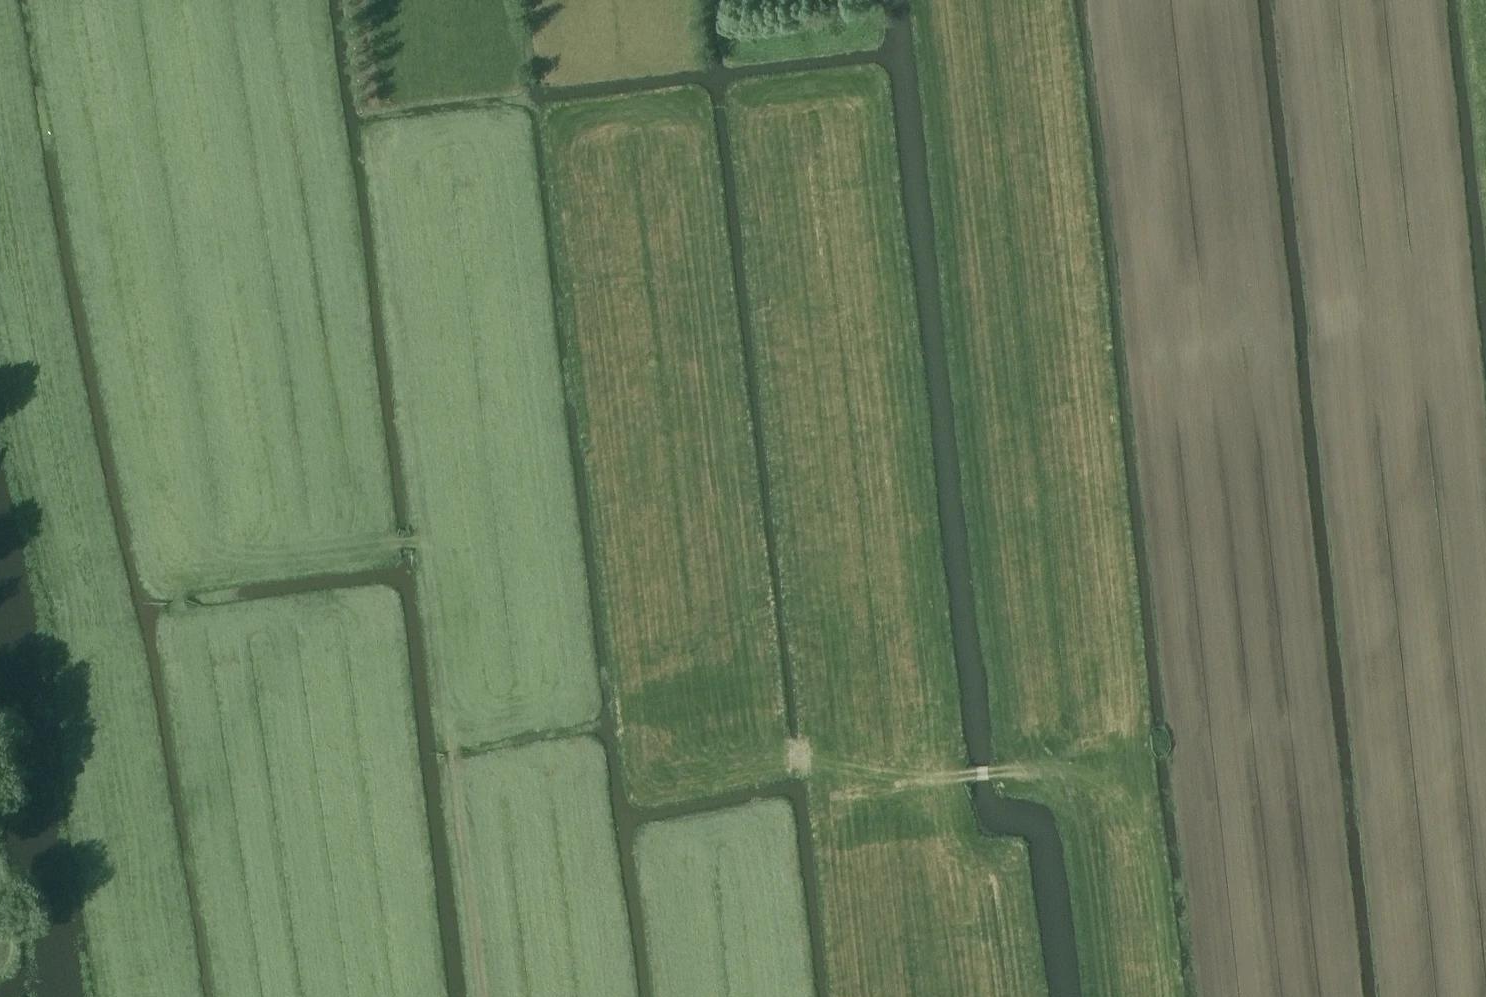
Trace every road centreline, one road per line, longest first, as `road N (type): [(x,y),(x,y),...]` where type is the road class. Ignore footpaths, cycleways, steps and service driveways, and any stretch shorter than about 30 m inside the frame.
road 1 (track): [(486,996),(376,138)]

